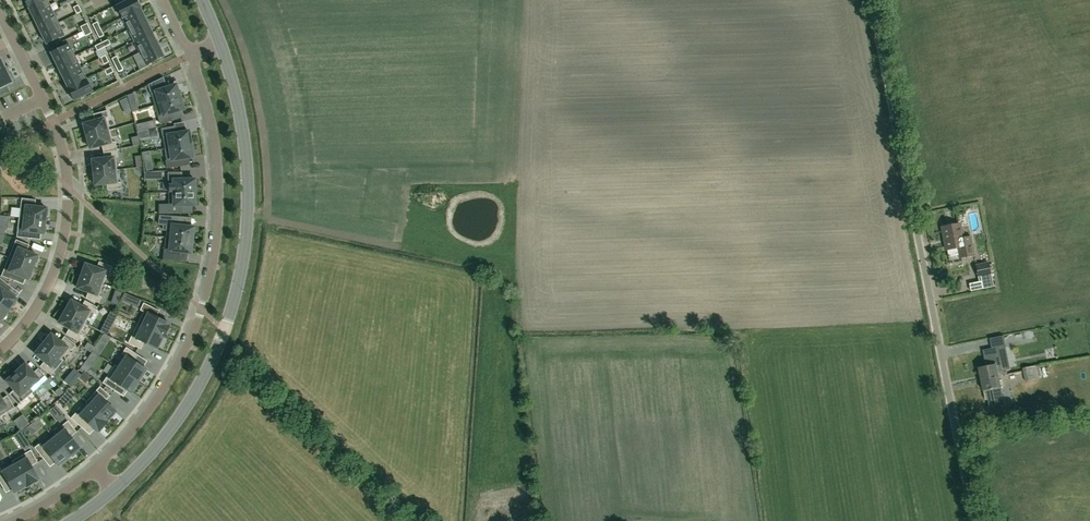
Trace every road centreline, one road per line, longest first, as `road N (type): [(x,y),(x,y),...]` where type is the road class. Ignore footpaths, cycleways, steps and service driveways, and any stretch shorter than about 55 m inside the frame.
road 1 (unclassified): [(974,520),(872,0)]
road 2 (tertiary): [(114,490),(202,381),(239,277),(246,156),(219,41)]
road 3 (residential): [(96,469),(173,376),(211,277),(219,171),(190,54)]
road 4 (residential): [(0,12),(55,121),(68,186),(55,270),(29,321),(0,351)]

